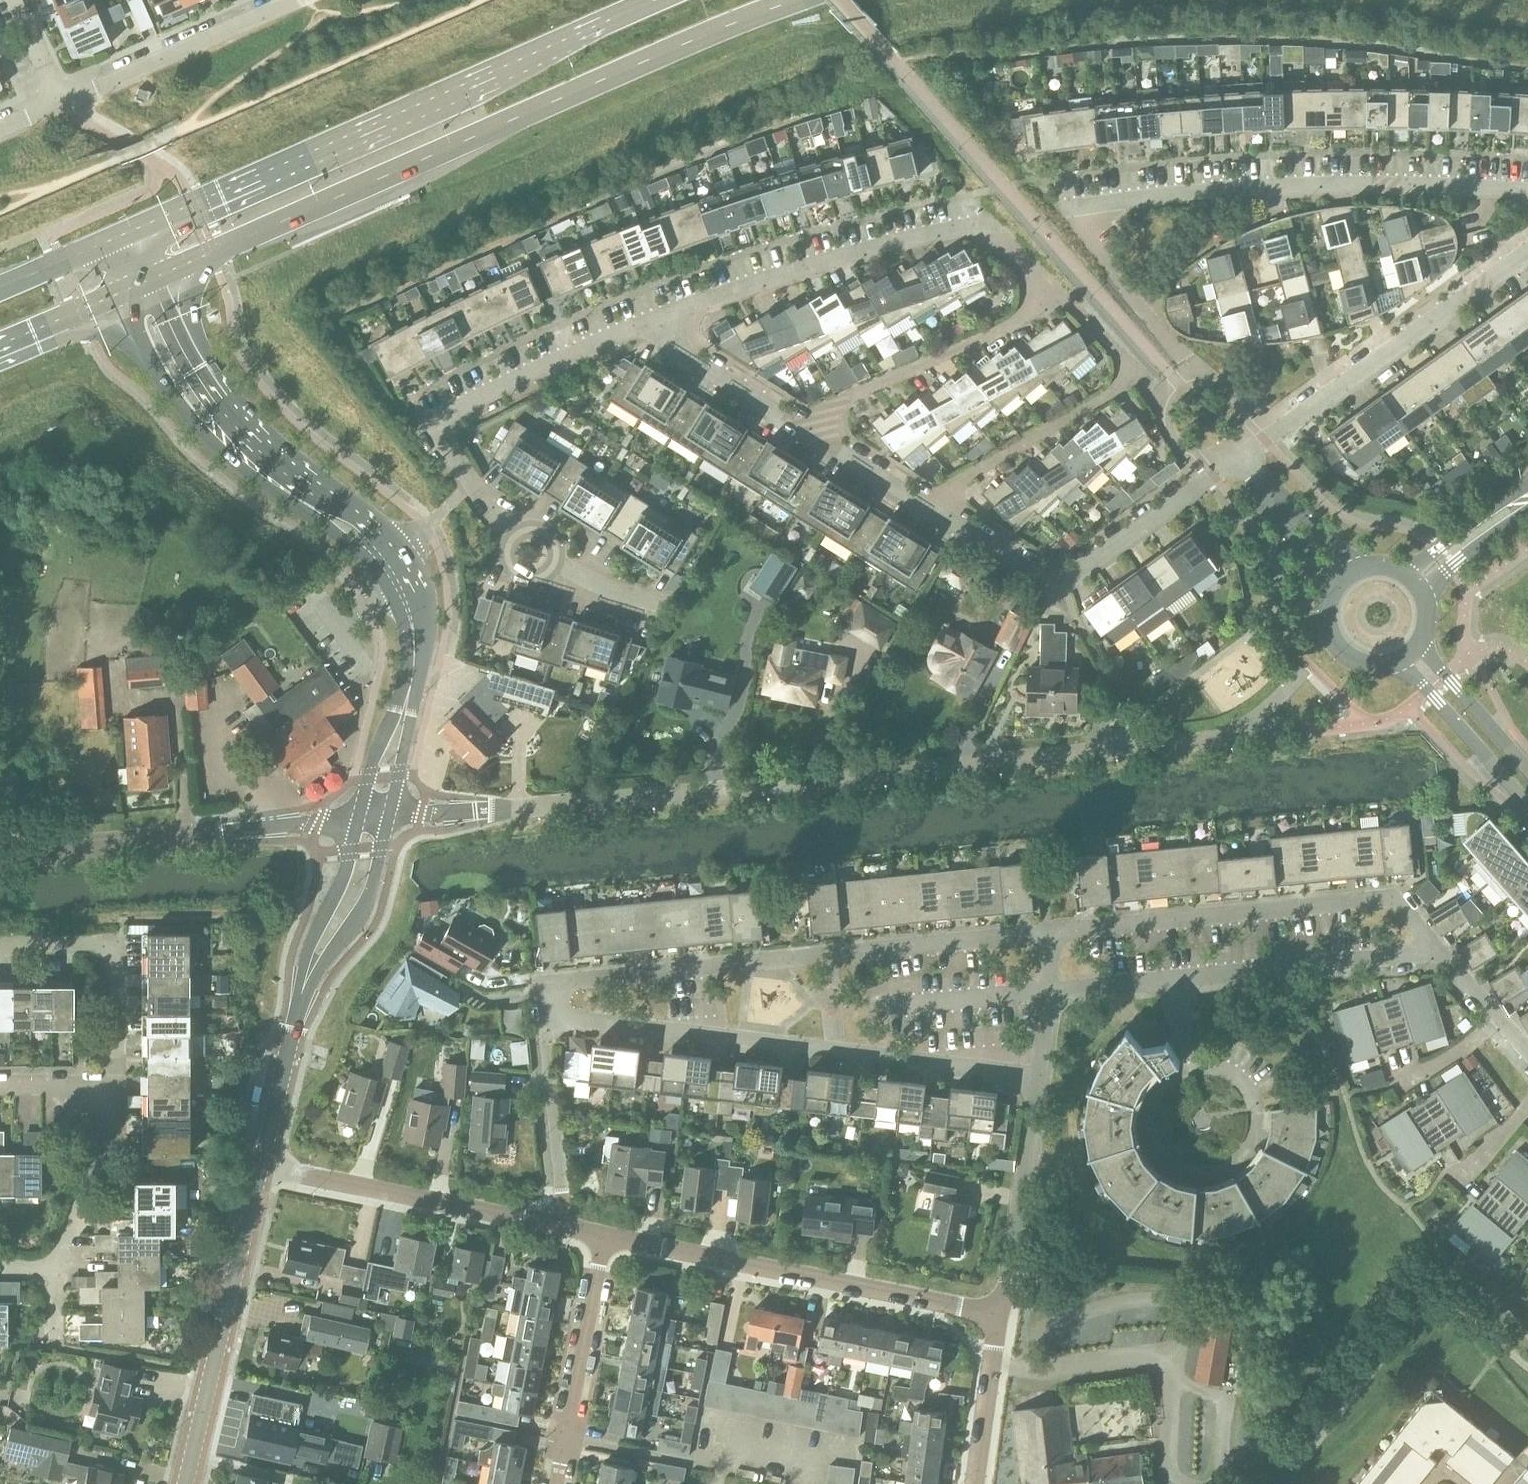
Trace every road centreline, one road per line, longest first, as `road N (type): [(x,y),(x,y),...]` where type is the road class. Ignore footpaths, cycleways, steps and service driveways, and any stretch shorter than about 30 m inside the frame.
road 1 (residential): [(376,819),(1128,748)]
road 2 (primary): [(142,286),(594,81),(795,0)]
road 3 (residential): [(1188,359),(1066,206),(1338,184),(1527,191)]
road 4 (tertiary): [(376,819),(418,664),(411,587),(357,527),(267,470),(216,420),(184,376),(142,286)]
road 5 (primary): [(658,0),(124,237)]
road 6 (residential): [(1051,933),(542,983),(544,1016)]
road 7 (residential): [(626,611),(533,553),(443,437),(423,425),(641,327)]
road 8 (residential): [(544,1016),(1036,1078)]
road 9 (residential): [(641,327),(757,282),(985,223),(1065,297)]
road 10 (residential): [(1438,951),(1390,895),(1051,933)]
road 11 (residential): [(999,1313),(604,1233)]
road 12 (residential): [(0,856),(376,819)]
road 13 (residential): [(927,504),(1055,586),(1238,457)]
road 14 (tertiary): [(261,1164),(294,1022),(355,890),(376,819)]
road 15 (residential): [(1238,457),(1527,250)]
road 16 (tertiary): [(186,1483),(261,1164)]
road 17 (residential): [(566,1225),(261,1164)]
road 18 (residential): [(796,425),(1065,297)]
road 19 (residential): [(1152,1099),(1150,1133),(1170,1161),(1202,1172),(1233,1163),(1252,1137),(1253,1105),(1236,1078),(1190,1067)]
road 20 (residential): [(1172,979),(1438,951)]
road 21 (residential): [(559,1483),(604,1233)]
road 22 (residential): [(61,101),(290,0)]
road 23 (residential): [(118,1087),(114,953),(0,949)]
road 24 (residential): [(927,504),(1140,377)]
road 25 (residential): [(999,1313),(1036,1078)]
road 26 (residential): [(566,1225),(544,1016)]
road 27 (residential): [(59,1277),(118,1087)]
road 28 (tertiary): [(1397,661),(1527,803)]
road 29 (residential): [(641,327),(796,425)]
road 30 (residential): [(872,1007),(1051,990)]
road 31 (residential): [(1127,1388),(1140,1372),(1161,1369),(1179,1380),(1186,1399),(1179,1419),(1160,1429),(1140,1425),(1127,1409)]
road 32 (tertiary): [(1527,769),(1419,643)]
road 33 (primary): [(0,350),(142,286)]
road 34 (tertiary): [(1527,483),(1399,569)]
road 35 (residential): [(796,425),(927,504)]
road 36 (residential): [(991,1366),(1127,1388)]
road 37 (residential): [(1527,1054),(1438,951)]
road 38 (primary): [(124,237),(0,288)]
road 39 (tertiary): [(1422,592),(1527,513)]
road 40 (tertiary): [(1335,587),(1328,604),(1333,639),(1361,663),(1397,661)]
road 41 (residential): [(1051,990),(1172,979)]

